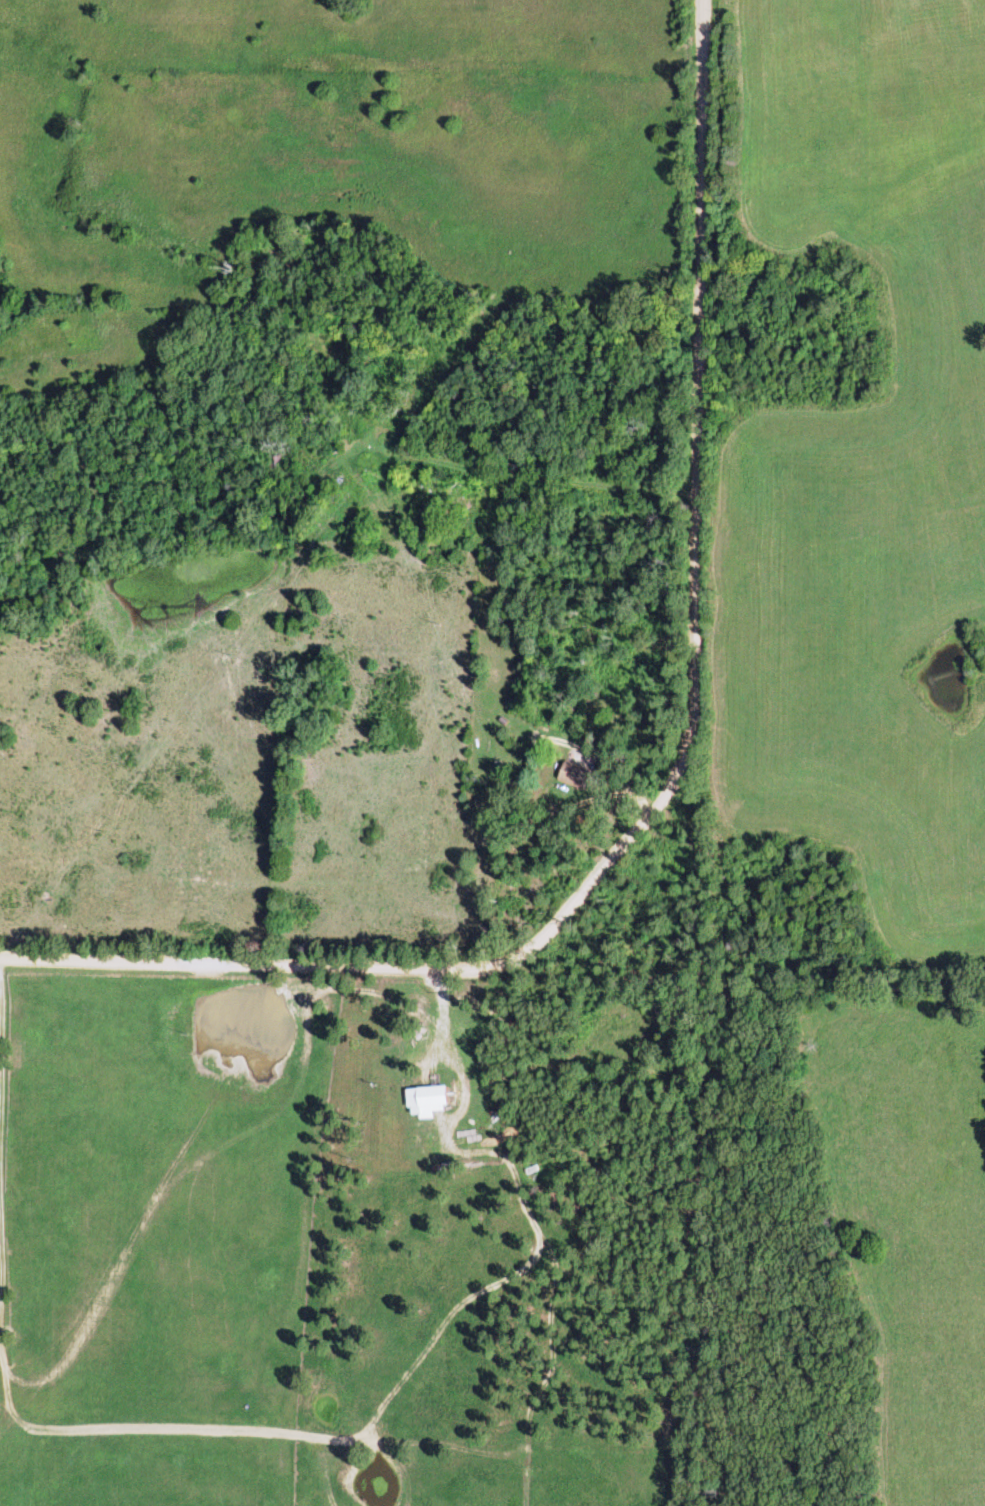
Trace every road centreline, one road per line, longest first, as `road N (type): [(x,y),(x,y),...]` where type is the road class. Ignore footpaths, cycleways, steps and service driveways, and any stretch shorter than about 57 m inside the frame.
road 1 (residential): [(0,975),(483,962),(557,941),(626,882),(690,759),(701,0)]

